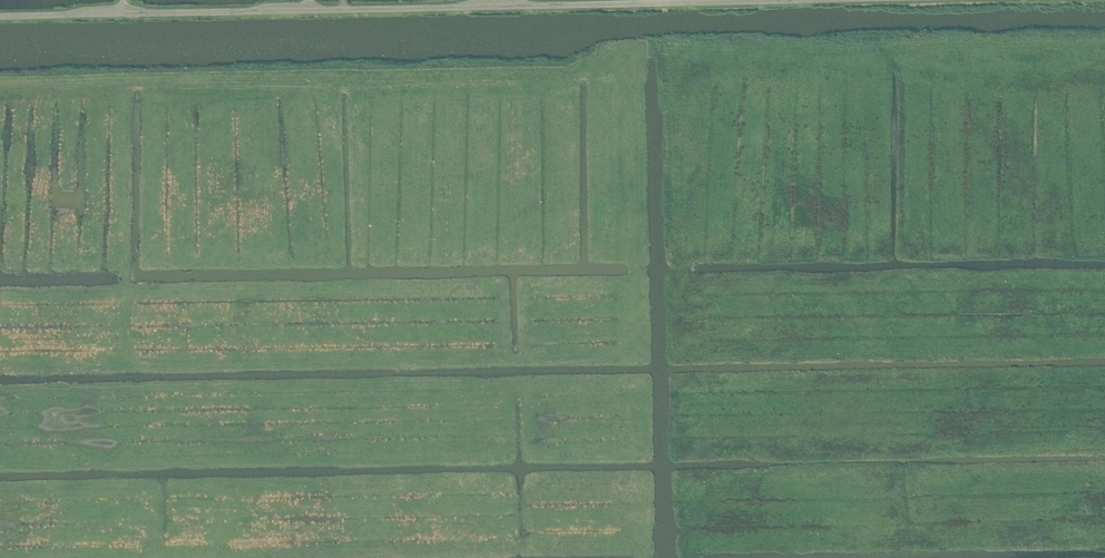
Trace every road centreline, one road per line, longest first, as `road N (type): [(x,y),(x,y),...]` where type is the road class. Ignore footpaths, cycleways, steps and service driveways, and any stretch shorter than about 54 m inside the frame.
road 1 (unclassified): [(0,16),(825,0)]

